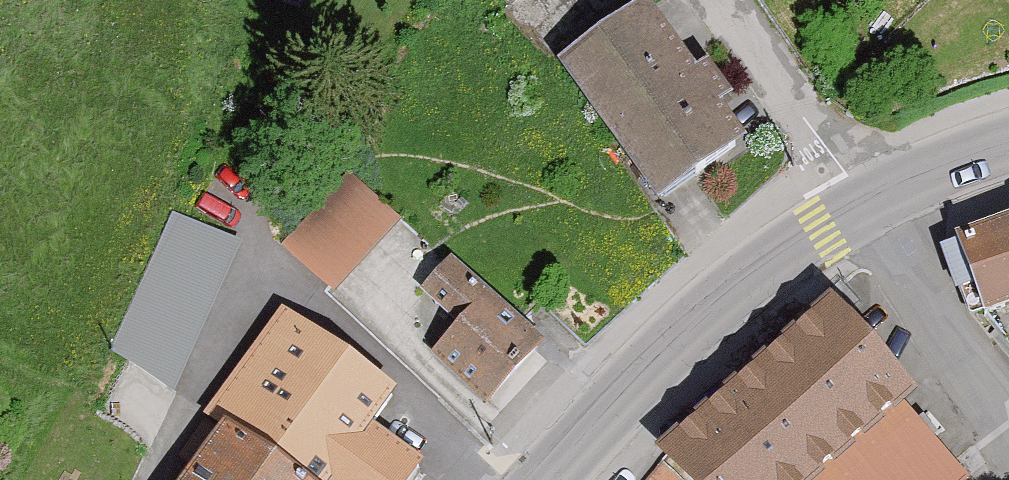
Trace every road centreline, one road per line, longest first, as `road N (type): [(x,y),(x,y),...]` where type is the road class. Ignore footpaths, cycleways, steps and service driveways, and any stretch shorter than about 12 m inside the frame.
road 1 (secondary): [(865,204),(747,280),(541,479)]
road 2 (residential): [(865,204),(1008,440)]
road 3 (residential): [(865,204),(729,0)]
road 4 (secondary): [(1008,145),(965,157),(865,204)]

